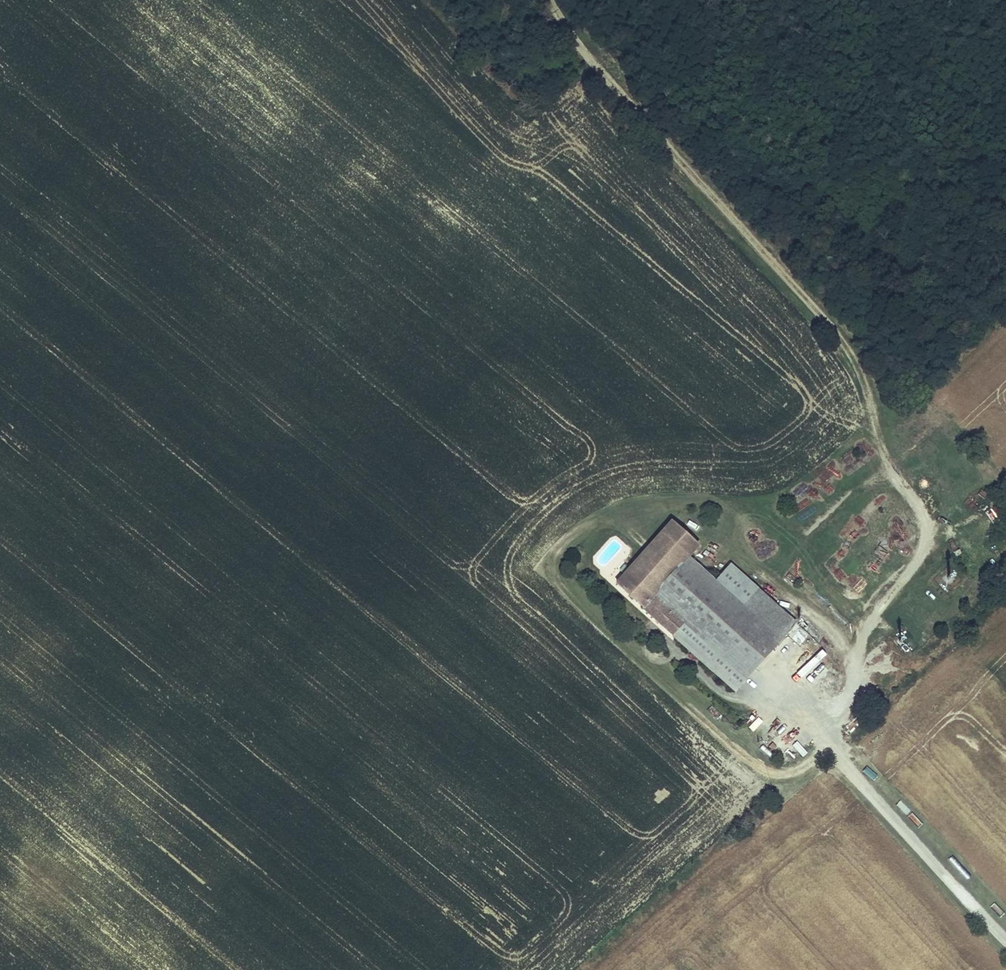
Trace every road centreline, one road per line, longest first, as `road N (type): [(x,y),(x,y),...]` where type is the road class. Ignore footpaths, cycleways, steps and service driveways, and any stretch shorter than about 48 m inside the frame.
road 1 (track): [(834,750),(861,639),(876,608),(915,564),(925,523),(883,447),(850,352),(545,0)]

